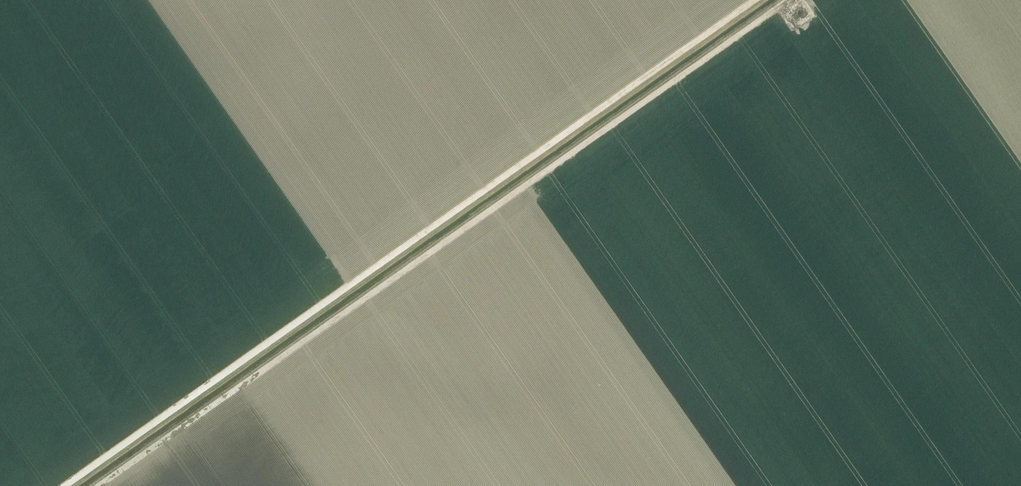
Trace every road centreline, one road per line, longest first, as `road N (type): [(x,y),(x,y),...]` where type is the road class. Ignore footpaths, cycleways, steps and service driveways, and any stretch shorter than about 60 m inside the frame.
road 1 (track): [(62,485),(752,0)]
road 2 (track): [(97,485),(778,6)]

